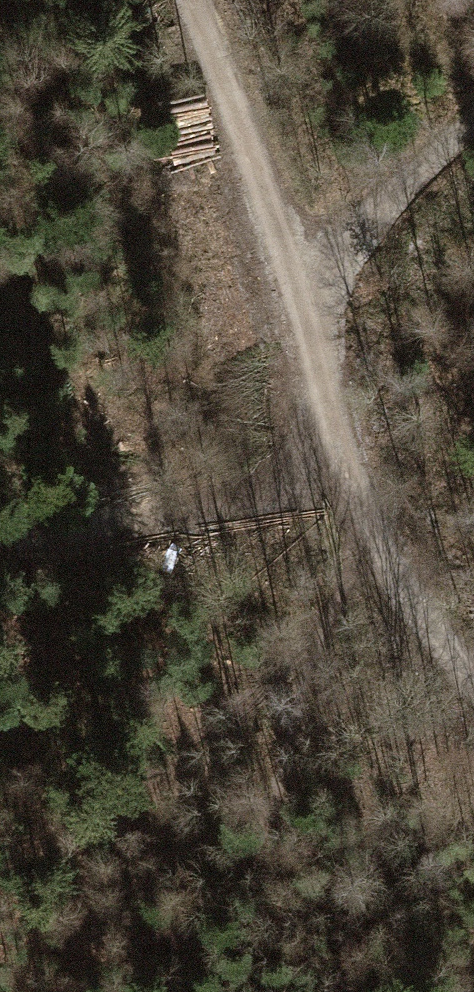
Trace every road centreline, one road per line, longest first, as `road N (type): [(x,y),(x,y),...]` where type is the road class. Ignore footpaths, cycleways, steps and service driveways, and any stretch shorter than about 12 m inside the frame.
road 1 (track): [(349,476),(203,512),(0,535)]
road 2 (track): [(300,305),(188,0)]
road 3 (track): [(300,305),(376,211),(473,119)]
road 4 (track): [(377,542),(300,305)]
road 5 (track): [(377,542),(473,680)]

